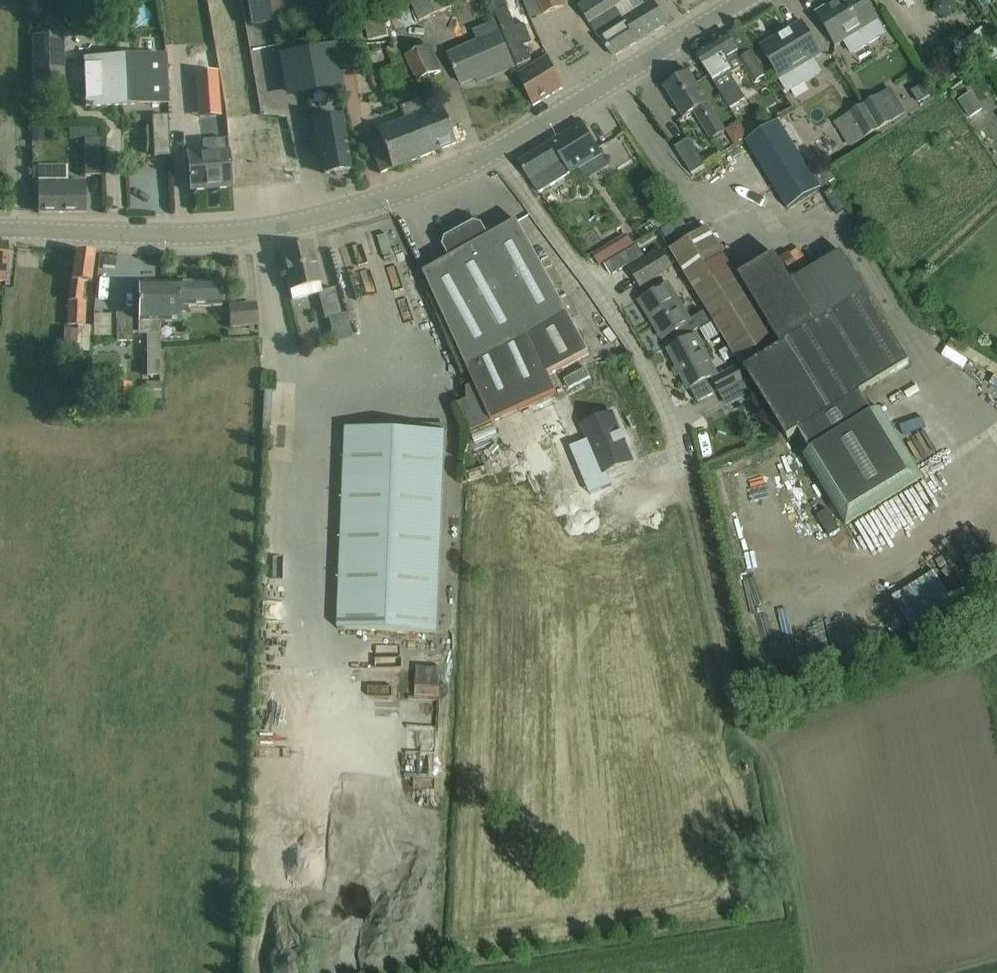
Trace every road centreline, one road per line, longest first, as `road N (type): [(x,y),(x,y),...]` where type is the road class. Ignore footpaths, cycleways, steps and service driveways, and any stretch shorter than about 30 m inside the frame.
road 1 (tertiary): [(0,234),(183,235),(280,224),(379,201),(494,154)]
road 2 (residential): [(494,154),(623,325),(662,399),(684,484)]
road 3 (tertiary): [(494,154),(748,0)]
road 4 (track): [(684,484),(732,699)]

